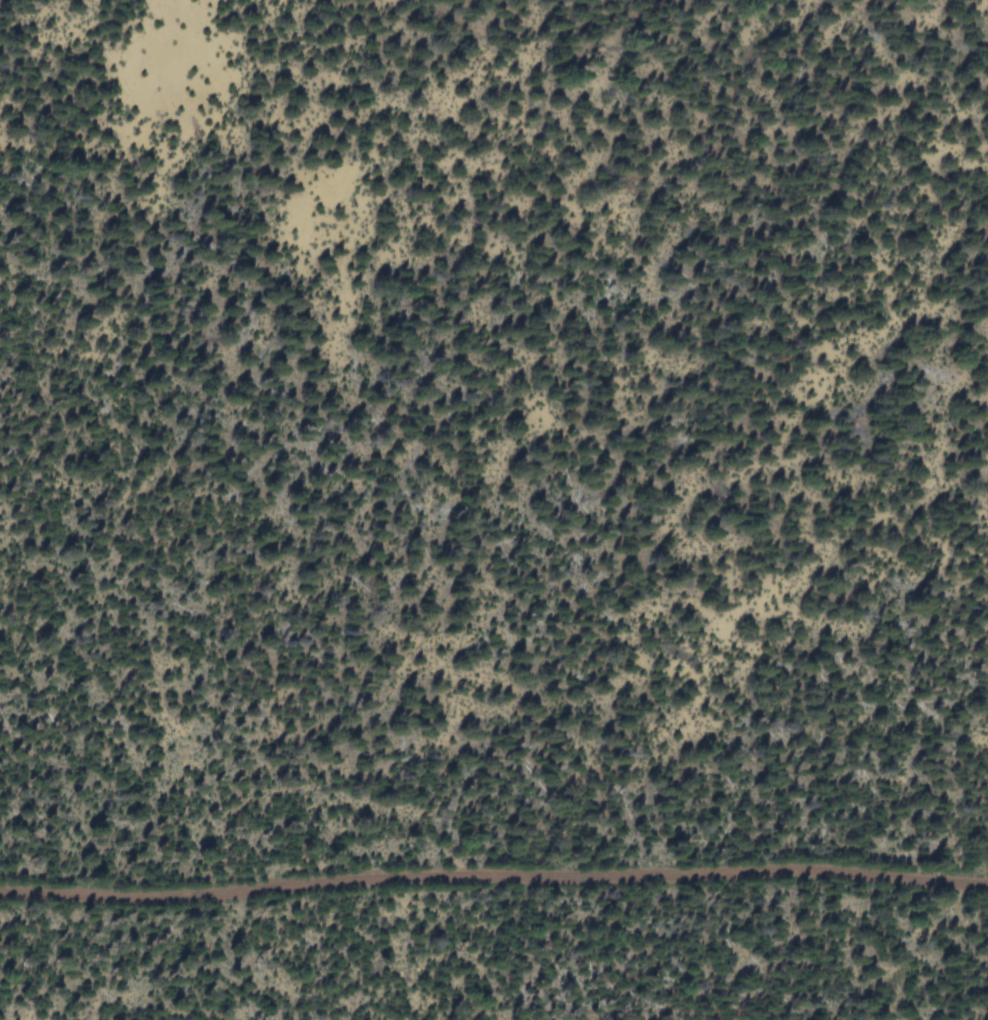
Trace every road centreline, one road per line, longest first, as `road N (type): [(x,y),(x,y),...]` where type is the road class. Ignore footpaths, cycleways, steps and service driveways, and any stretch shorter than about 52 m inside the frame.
road 1 (track): [(987,883),(593,874),(178,905),(0,896)]
road 2 (track): [(890,1019),(905,964),(963,887)]

